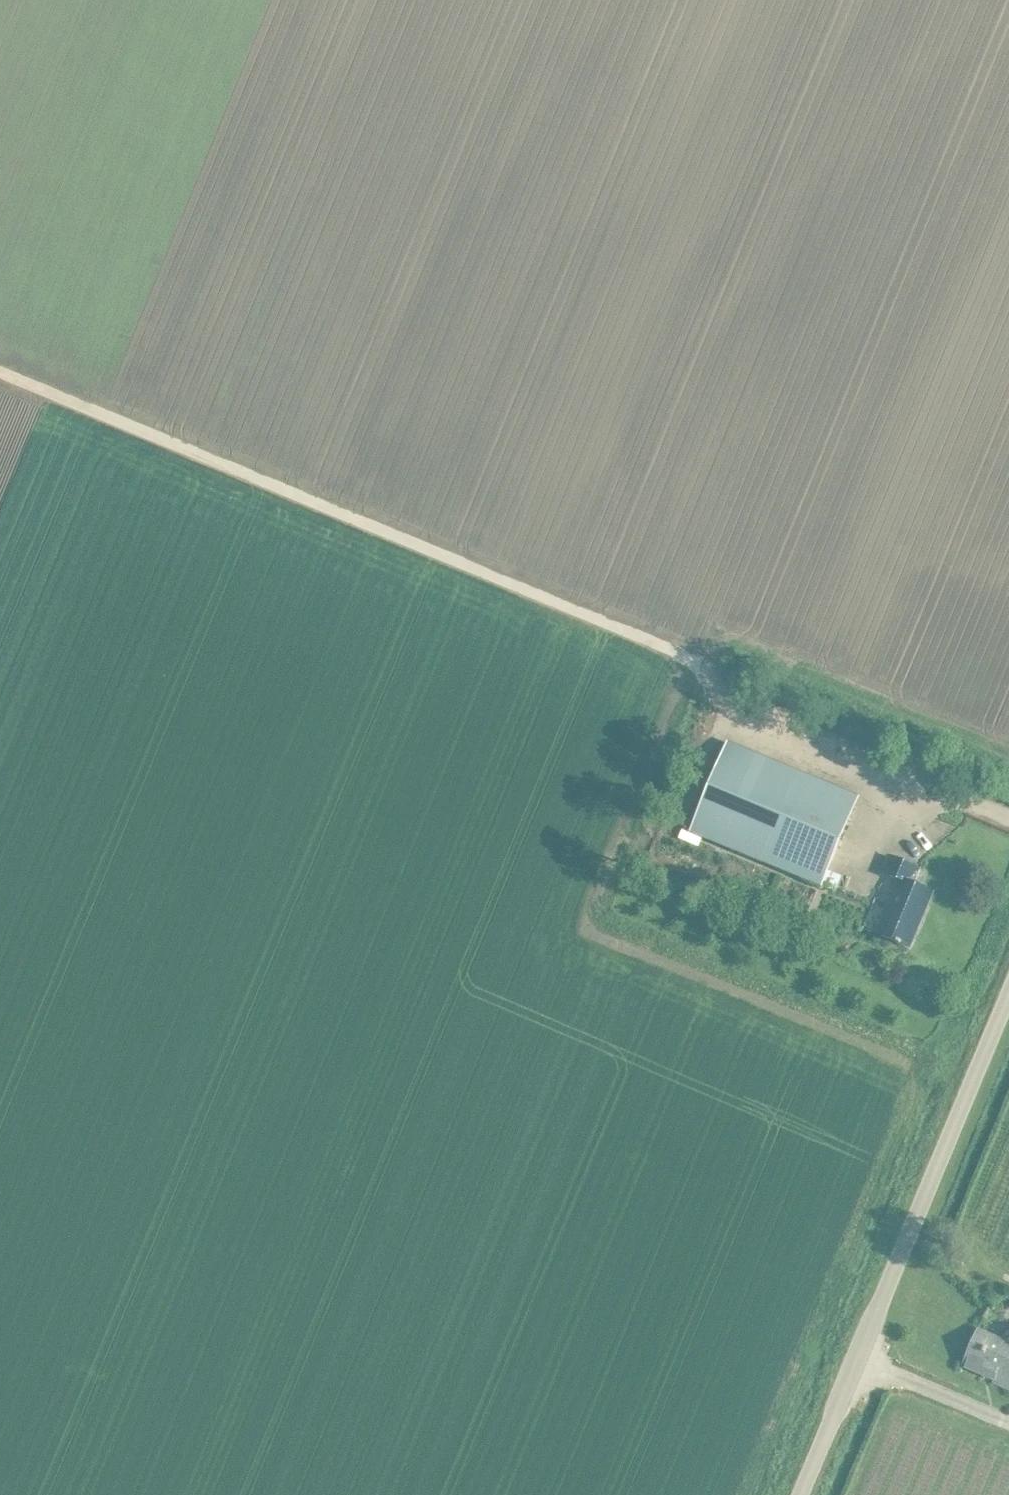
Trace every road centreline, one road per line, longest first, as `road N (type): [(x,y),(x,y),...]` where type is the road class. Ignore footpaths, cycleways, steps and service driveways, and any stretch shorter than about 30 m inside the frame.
road 1 (unclassified): [(794,1494),(1008,979)]

